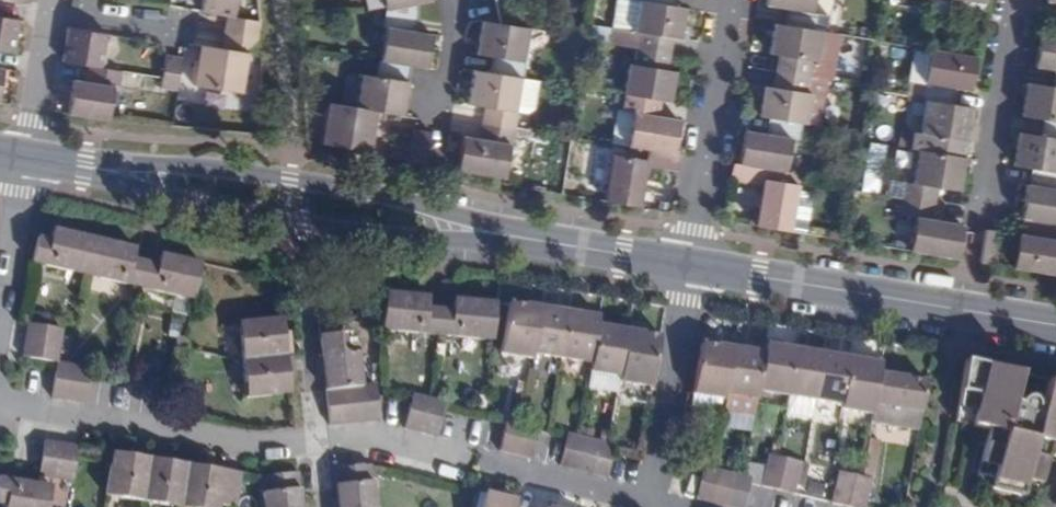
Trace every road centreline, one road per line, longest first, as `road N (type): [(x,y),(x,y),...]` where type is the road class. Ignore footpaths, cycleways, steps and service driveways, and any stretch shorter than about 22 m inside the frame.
road 1 (residential): [(0,406),(254,450),(378,439),(651,504)]
road 2 (tertiary): [(92,168),(290,226),(514,237)]
road 3 (tertiary): [(514,237),(352,189),(198,169),(92,168)]
road 4 (tertiary): [(689,266),(1055,326)]
road 5 (residential): [(735,0),(689,266)]
road 6 (residential): [(651,504),(689,266)]
road 7 (tertiary): [(514,237),(689,266)]
road 8 (residential): [(26,158),(0,319)]
road 9 (residential): [(52,0),(26,158)]

